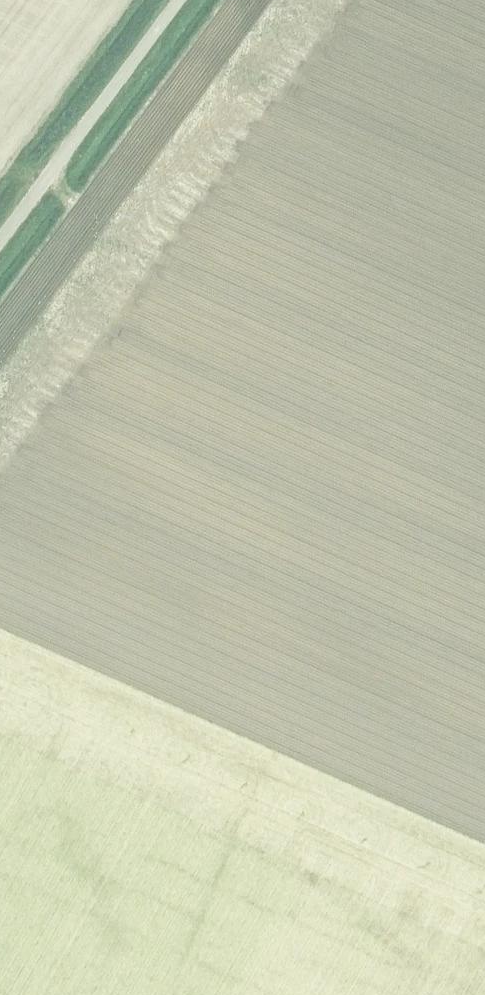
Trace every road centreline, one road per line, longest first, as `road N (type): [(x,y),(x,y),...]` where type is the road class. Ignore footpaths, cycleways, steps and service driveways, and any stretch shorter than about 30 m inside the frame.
road 1 (unclassified): [(0,238),(177,0)]

